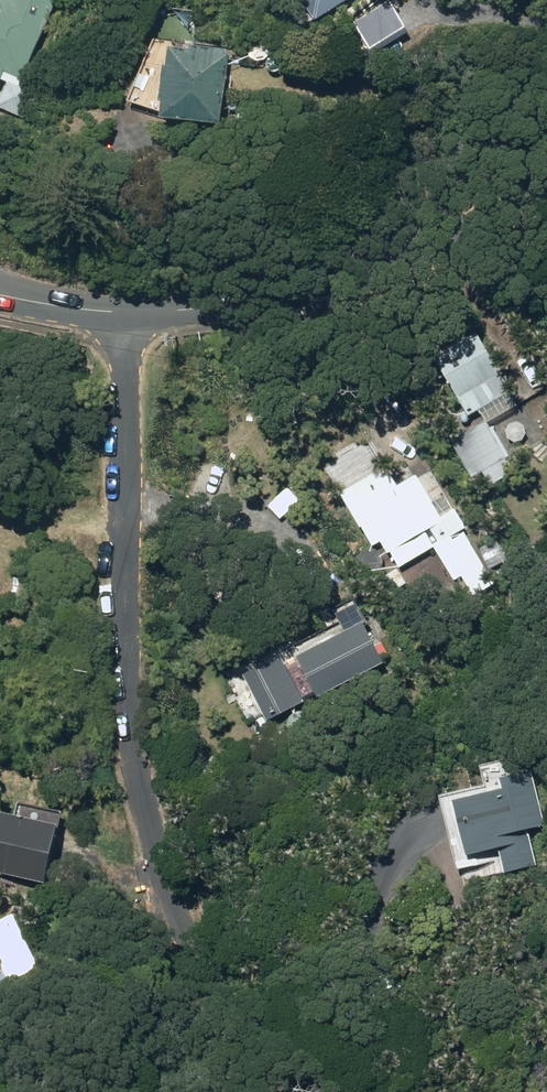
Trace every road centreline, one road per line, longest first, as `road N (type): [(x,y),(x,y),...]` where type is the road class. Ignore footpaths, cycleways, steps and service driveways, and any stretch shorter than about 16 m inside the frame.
road 1 (residential): [(125,316),(135,754),(179,957)]
road 2 (residential): [(125,316),(290,303),(353,283),(424,252),(546,174)]
road 3 (residential): [(0,295),(125,316)]

